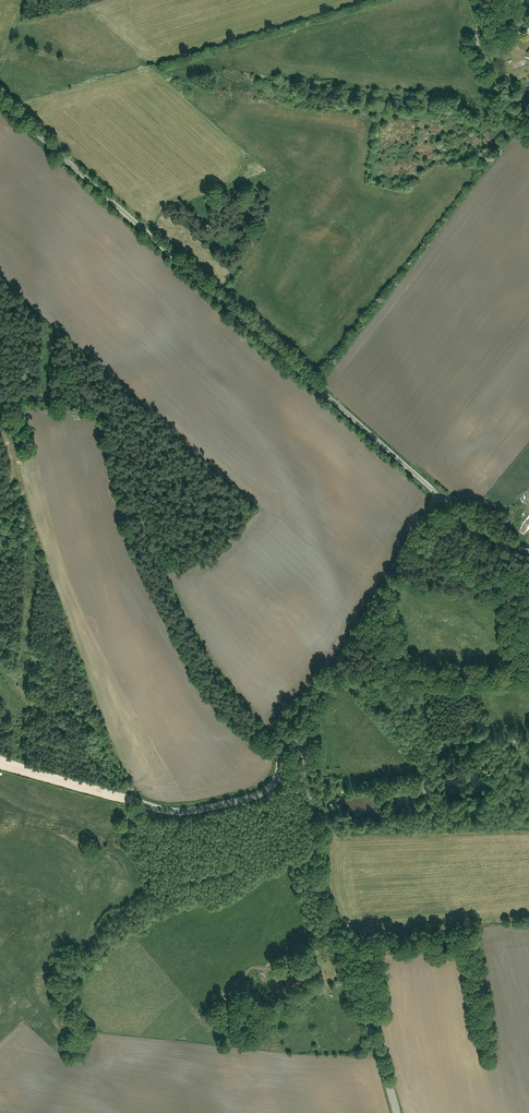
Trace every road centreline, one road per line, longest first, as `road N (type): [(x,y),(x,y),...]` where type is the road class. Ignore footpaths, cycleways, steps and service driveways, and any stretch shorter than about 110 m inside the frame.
road 1 (track): [(142,806),(123,777),(16,477),(3,432),(8,408),(46,390),(123,409),(153,556),(239,705),(280,740)]
road 2 (residential): [(396,1112),(318,893),(307,741),(315,702),(438,495)]
road 3 (residential): [(0,99),(438,495)]
road 4 (track): [(307,741),(280,740),(272,781),(252,805),(195,820),(0,761)]
road 5 (residential): [(528,126),(484,50),(480,5)]

